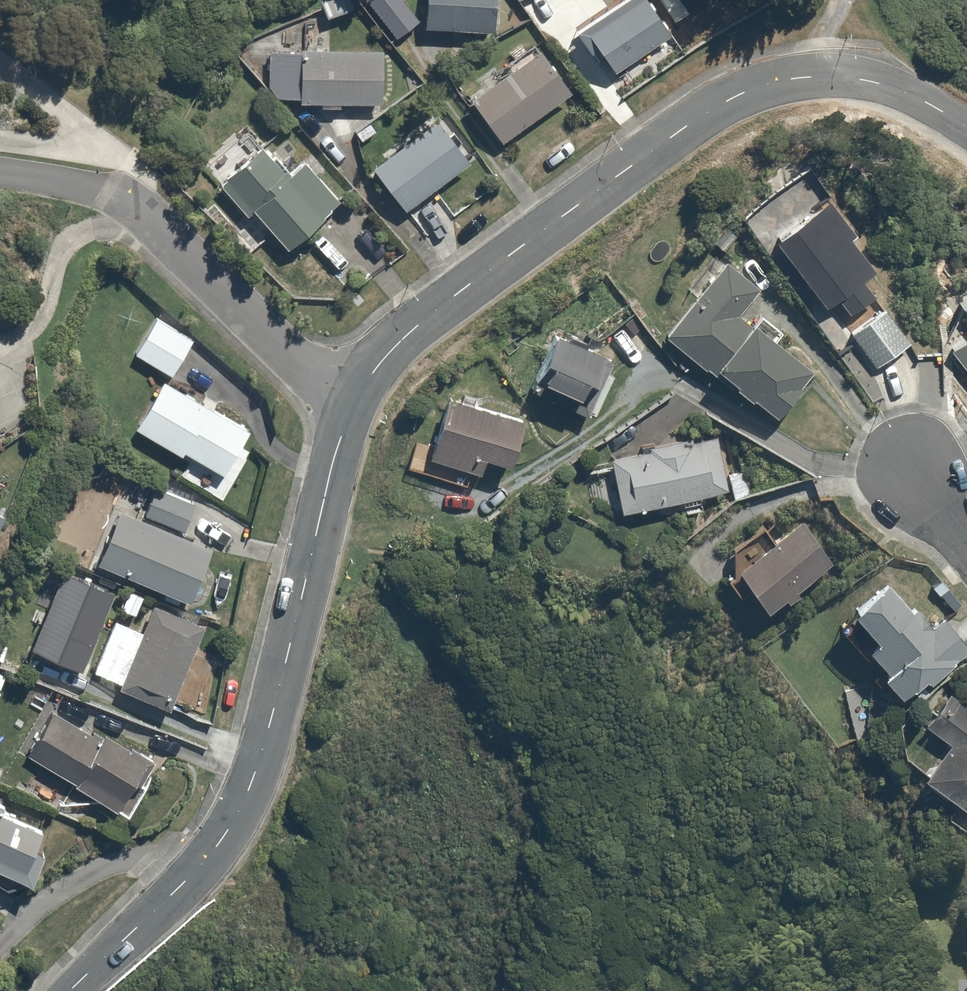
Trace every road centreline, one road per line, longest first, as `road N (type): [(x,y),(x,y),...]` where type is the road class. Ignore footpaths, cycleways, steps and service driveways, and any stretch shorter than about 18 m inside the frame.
road 1 (residential): [(69,990),(215,842),(256,779),(320,540),(360,428)]
road 2 (residential): [(360,428),(380,367),(489,276),(702,120),(741,100),(813,82)]
road 3 (residential): [(0,183),(85,199),(150,228),(360,428)]
road 4 (residential): [(813,82),(887,92),(966,137)]

